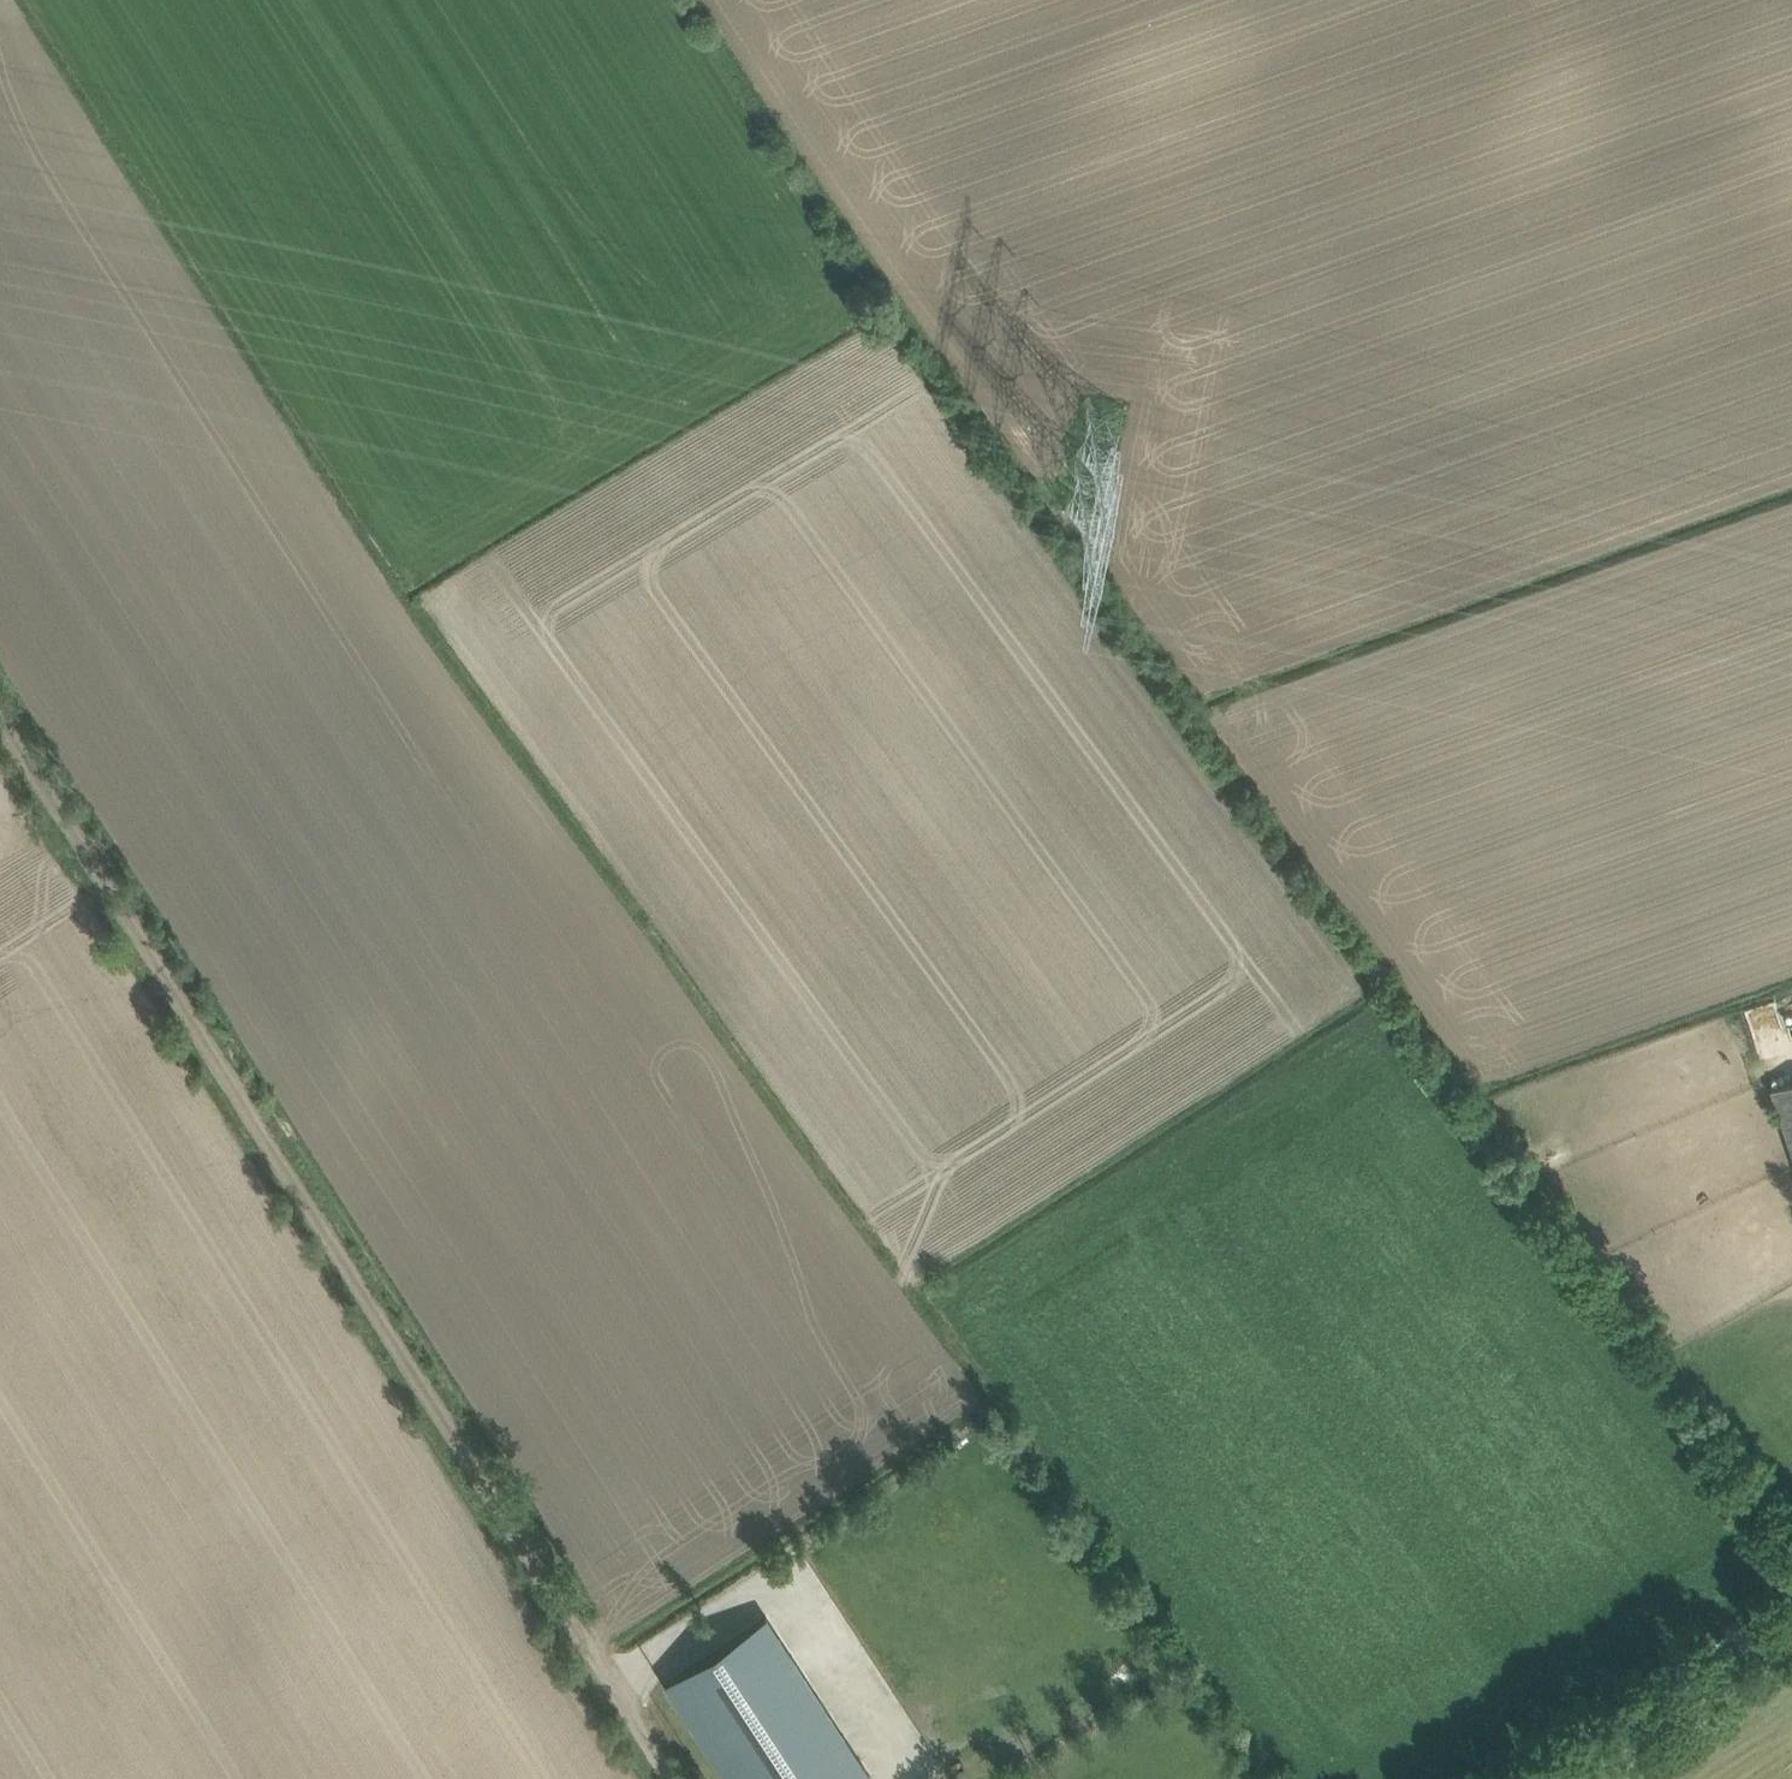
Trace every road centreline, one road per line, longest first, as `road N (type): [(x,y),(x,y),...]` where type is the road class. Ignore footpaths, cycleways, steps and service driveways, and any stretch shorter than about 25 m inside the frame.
road 1 (track): [(679,1778),(499,1473),(0,693)]
road 2 (unclassified): [(1530,1778),(1791,1615)]

